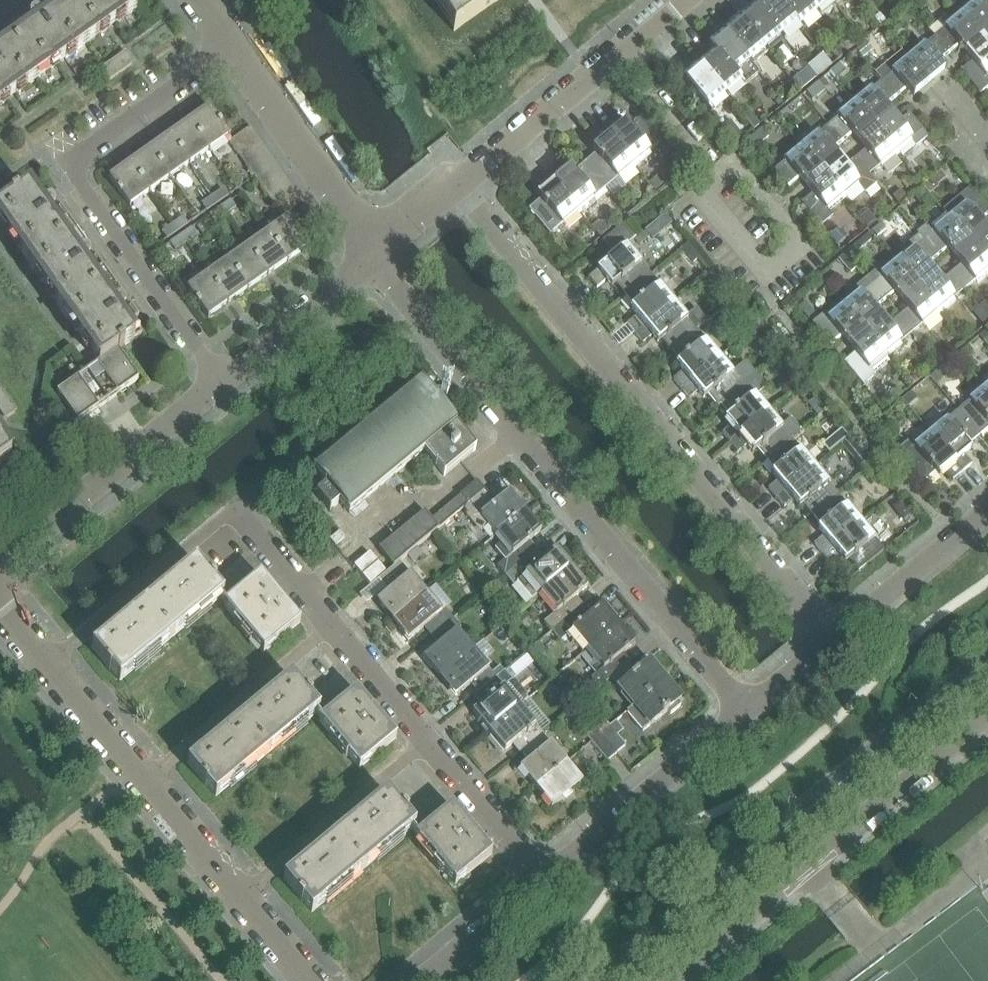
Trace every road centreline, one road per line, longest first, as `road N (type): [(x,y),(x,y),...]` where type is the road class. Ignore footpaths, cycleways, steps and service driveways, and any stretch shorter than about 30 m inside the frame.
road 1 (residential): [(833,640),(454,188)]
road 2 (residential): [(745,713),(389,280),(379,253)]
road 3 (secondary): [(602,980),(987,662)]
road 4 (residential): [(223,382),(68,166),(234,49)]
road 5 (residential): [(454,188),(683,0)]
road 6 (residential): [(0,564),(223,382)]
road 7 (residential): [(541,882),(745,713)]
road 8 (residential): [(234,49),(379,253)]
road 9 (residential): [(239,899),(427,743)]
road 10 (residential): [(47,666),(234,510)]
road 11 (residential): [(145,782),(331,627)]
road 12 (residential): [(223,382),(379,253)]
road 13 (residential): [(833,640),(987,512)]
road 14 (residential): [(541,882),(427,743)]
road 15 (residential): [(420,980),(541,882)]
road 16 (residential): [(331,627),(234,510)]
road 17 (residential): [(145,782),(47,666)]
road 18 (residential): [(427,743),(331,627)]
road 19 (residential): [(239,899),(145,782)]

